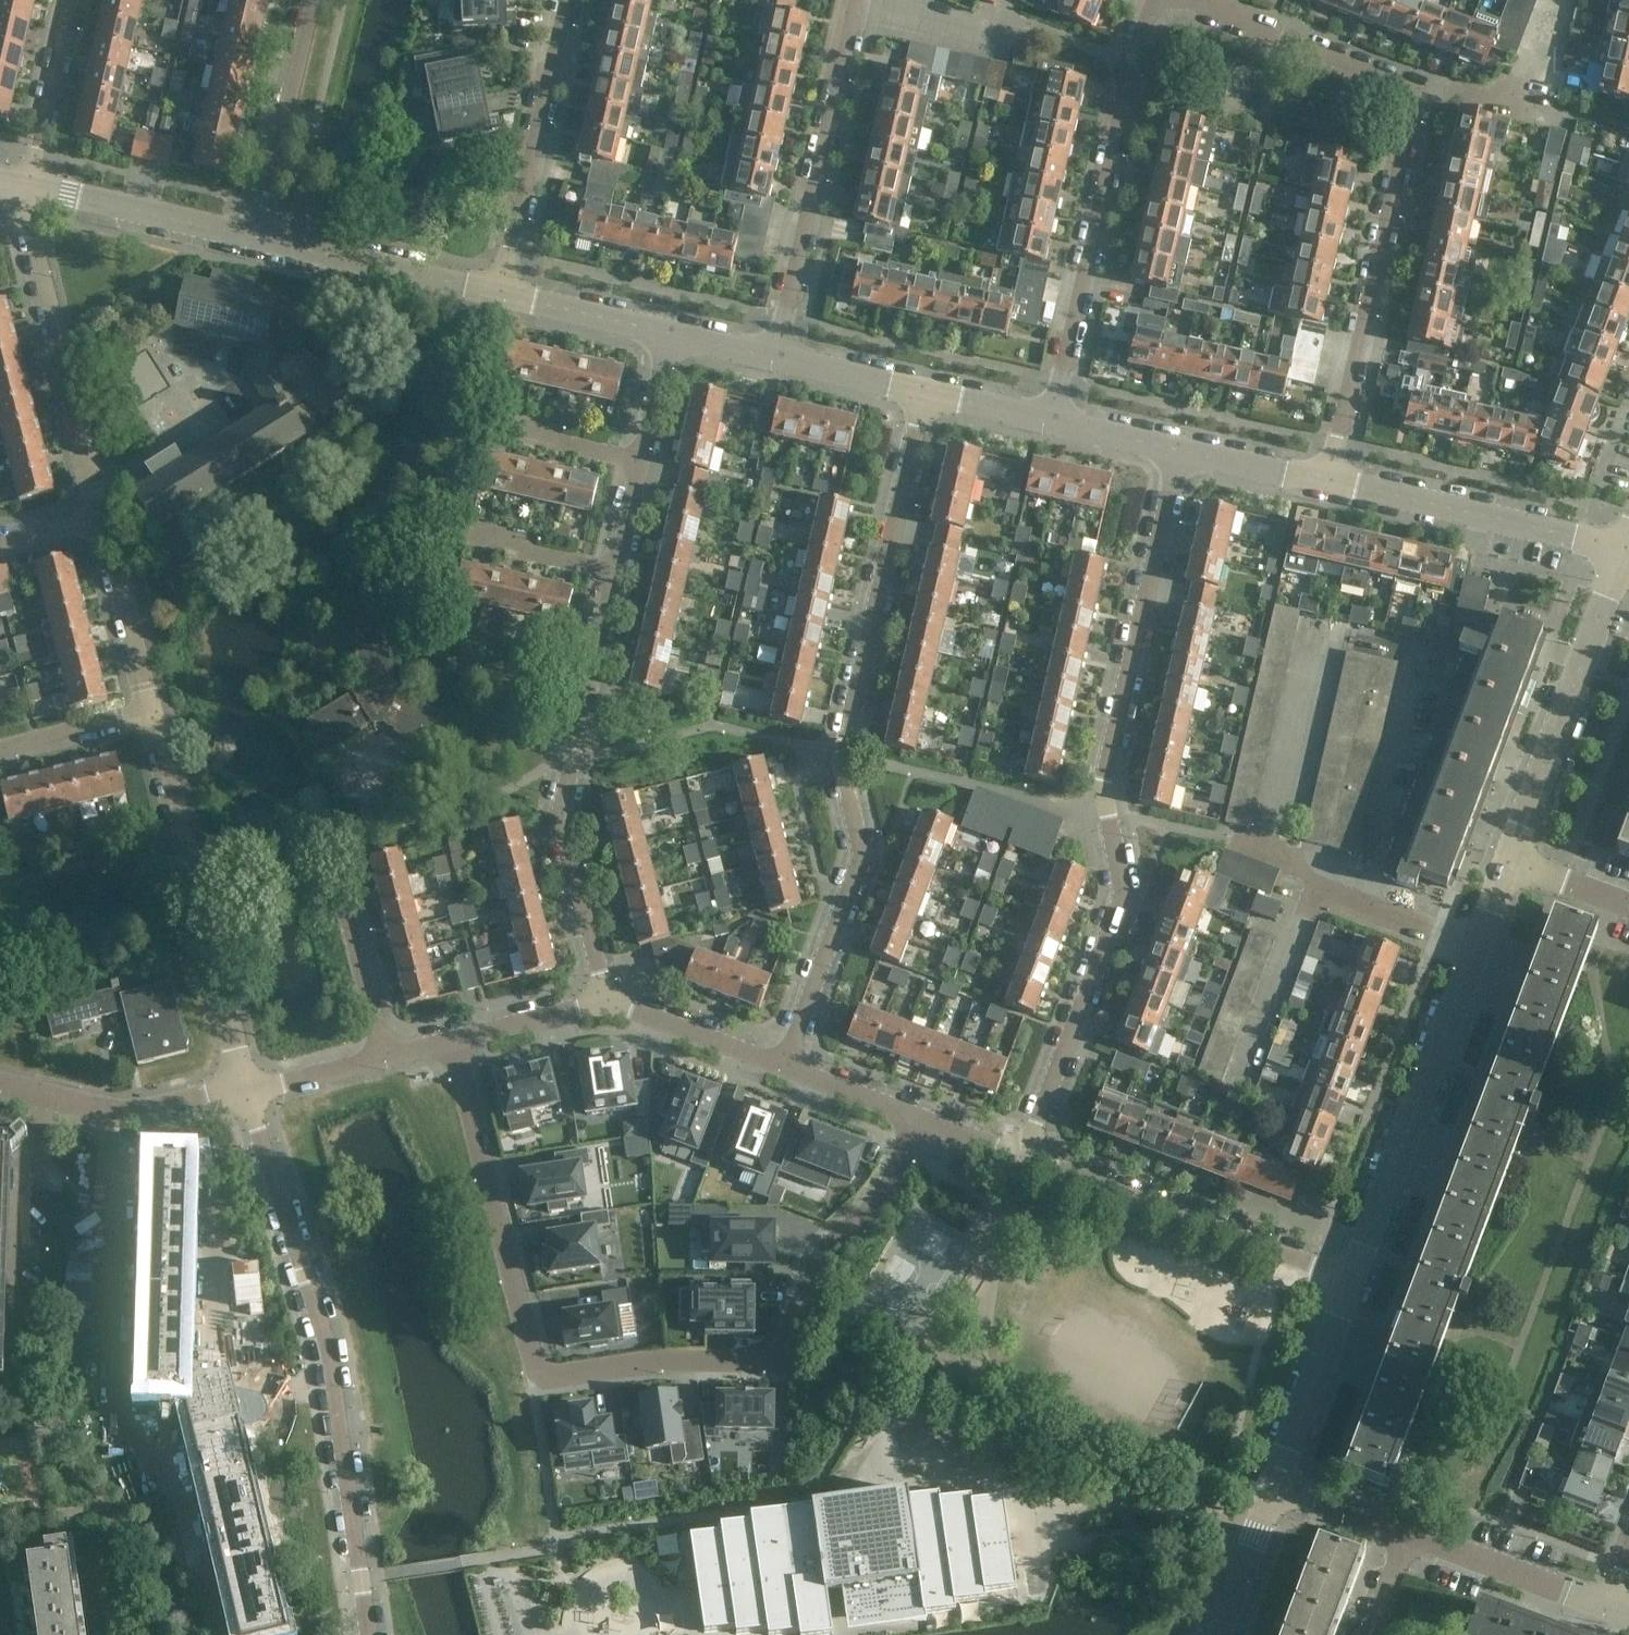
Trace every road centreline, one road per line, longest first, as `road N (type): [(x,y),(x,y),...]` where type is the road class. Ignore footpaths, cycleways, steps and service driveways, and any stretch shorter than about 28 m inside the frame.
road 1 (residential): [(463,1038),(533,1360),(554,1378),(665,1361),(776,1360),(810,1278),(898,1166),(916,1113)]
road 2 (residential): [(1022,1152),(1121,887),(1103,786),(1179,448)]
road 3 (residential): [(786,1066),(860,870),(840,753),(924,389)]
road 4 (residential): [(1335,484),(1422,110),(1402,85),(1177,0)]
road 5 (residential): [(369,1634),(324,1332),(240,1094)]
road 6 (residential): [(611,1002),(567,811),(615,567)]
road 7 (residential): [(1050,418),(1132,61),(1156,0)]
road 8 (residential): [(240,1094),(149,715)]
road 9 (residential): [(775,355),(858,0)]
road 10 (residential): [(1022,1152),(1355,1273)]
road 11 (unclassified): [(1355,1273),(1477,943)]
road 12 (residential): [(100,521),(41,301),(30,244),(36,190)]
road 13 (unclassified): [(1510,862),(1619,560)]
road 14 (residential): [(500,293),(573,0)]
road 15 (residential): [(1619,560),(1555,535),(1335,484)]
road 16 (residential): [(11,1379),(38,1094)]
road 17 (residential): [(500,293),(259,239)]
road 18 (residential): [(259,239),(311,0)]
road 19 (unclassified): [(1276,1490),(1355,1273)]
road 20 (residential): [(259,239),(36,190)]
road 21 (residential): [(1238,1093),(1321,885)]
road 22 (residential): [(385,1055),(331,843)]
road 23 (residential): [(1600,1618),(1409,1534)]
road 24 (residential): [(240,1094),(125,1114),(38,1094)]
road 25 (residential): [(149,715),(100,521)]
road 26 (residential): [(36,190),(73,0)]
road 27 (residential): [(611,1002),(786,1066)]
road 28 (residential): [(666,329),(500,293)]
road 29 (residential): [(1477,943),(1321,885)]
road 30 (residential): [(1335,484),(1179,448)]
road 31 (unclassified): [(1215,1634),(1276,1490)]
road 32 (residential): [(0,755),(149,715)]
road 33 (residential): [(924,389),(775,355)]
road 34 (residential): [(463,1038),(611,1002)]
road 35 (residential): [(240,1094),(385,1055)]
road 36 (residential): [(615,567),(470,535)]
road 37 (residential): [(638,458),(498,423)]
road 38 (residential): [(1409,1534),(1276,1490)]
road 39 (residential): [(786,1066),(916,1113)]
road 40 (residential): [(1179,448),(1050,418)]
road 41 (residential): [(638,458),(666,329)]
road 42 (residential): [(1050,418),(924,389)]
road 43 (residential): [(1628,907),(1510,862)]

